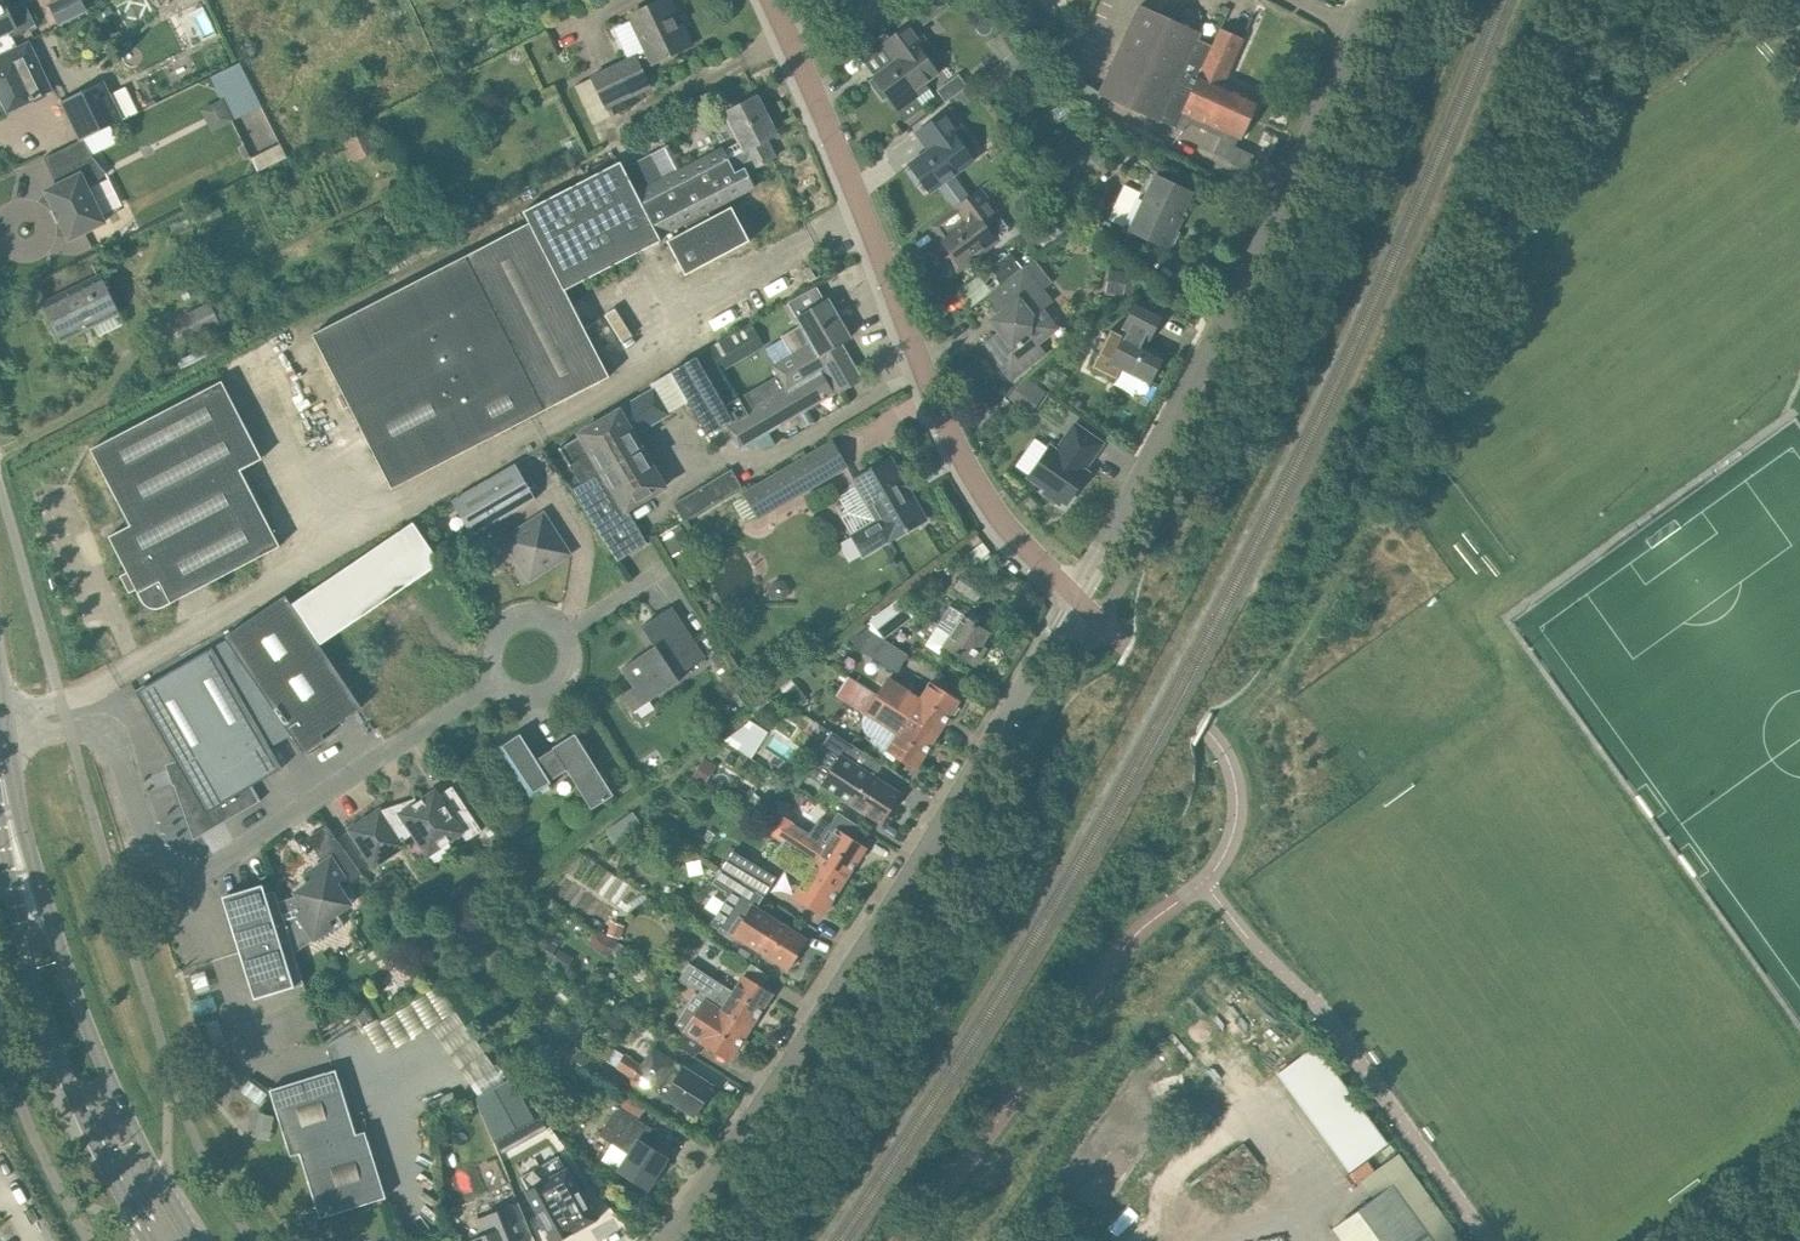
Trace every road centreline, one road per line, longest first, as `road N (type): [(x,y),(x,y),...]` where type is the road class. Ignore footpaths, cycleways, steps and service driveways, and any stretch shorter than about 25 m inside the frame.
road 1 (tertiary): [(671,1240),(842,985),(1078,600)]
road 2 (residential): [(1078,600),(971,477),(771,0)]
road 3 (tertiary): [(1078,600),(1260,249),(1372,0)]
road 4 (unclassified): [(0,736),(94,727),(114,744),(155,862),(178,873),(212,867),(498,685)]
road 5 (primary): [(197,1240),(115,1088),(50,917),(22,871)]
road 6 (primary): [(22,871),(21,924),(61,1063),(157,1240)]
road 7 (unclassified): [(572,648),(546,618),(506,622),(489,645),(498,685)]

